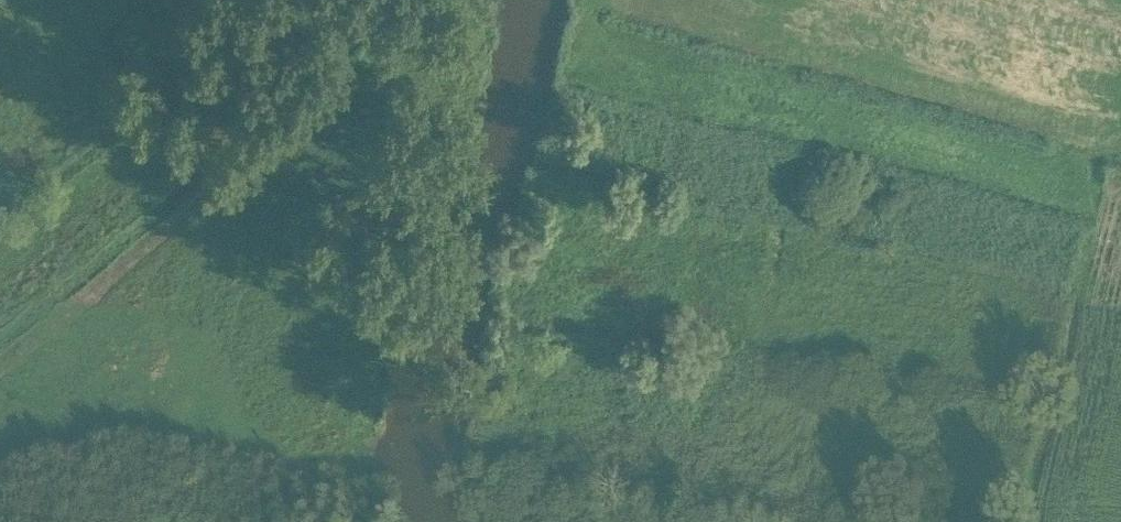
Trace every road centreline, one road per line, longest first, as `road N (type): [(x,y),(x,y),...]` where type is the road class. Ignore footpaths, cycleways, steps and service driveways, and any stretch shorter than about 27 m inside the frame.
road 1 (track): [(1026,521),(1047,431),(1054,318),(1043,293),(1018,279),(586,181),(564,192),(516,343)]
road 2 (track): [(1031,480),(927,424),(821,420),(742,387),(708,477),(692,486),(501,442),(516,343),(574,352)]
road 3 (track): [(574,352),(742,387)]

